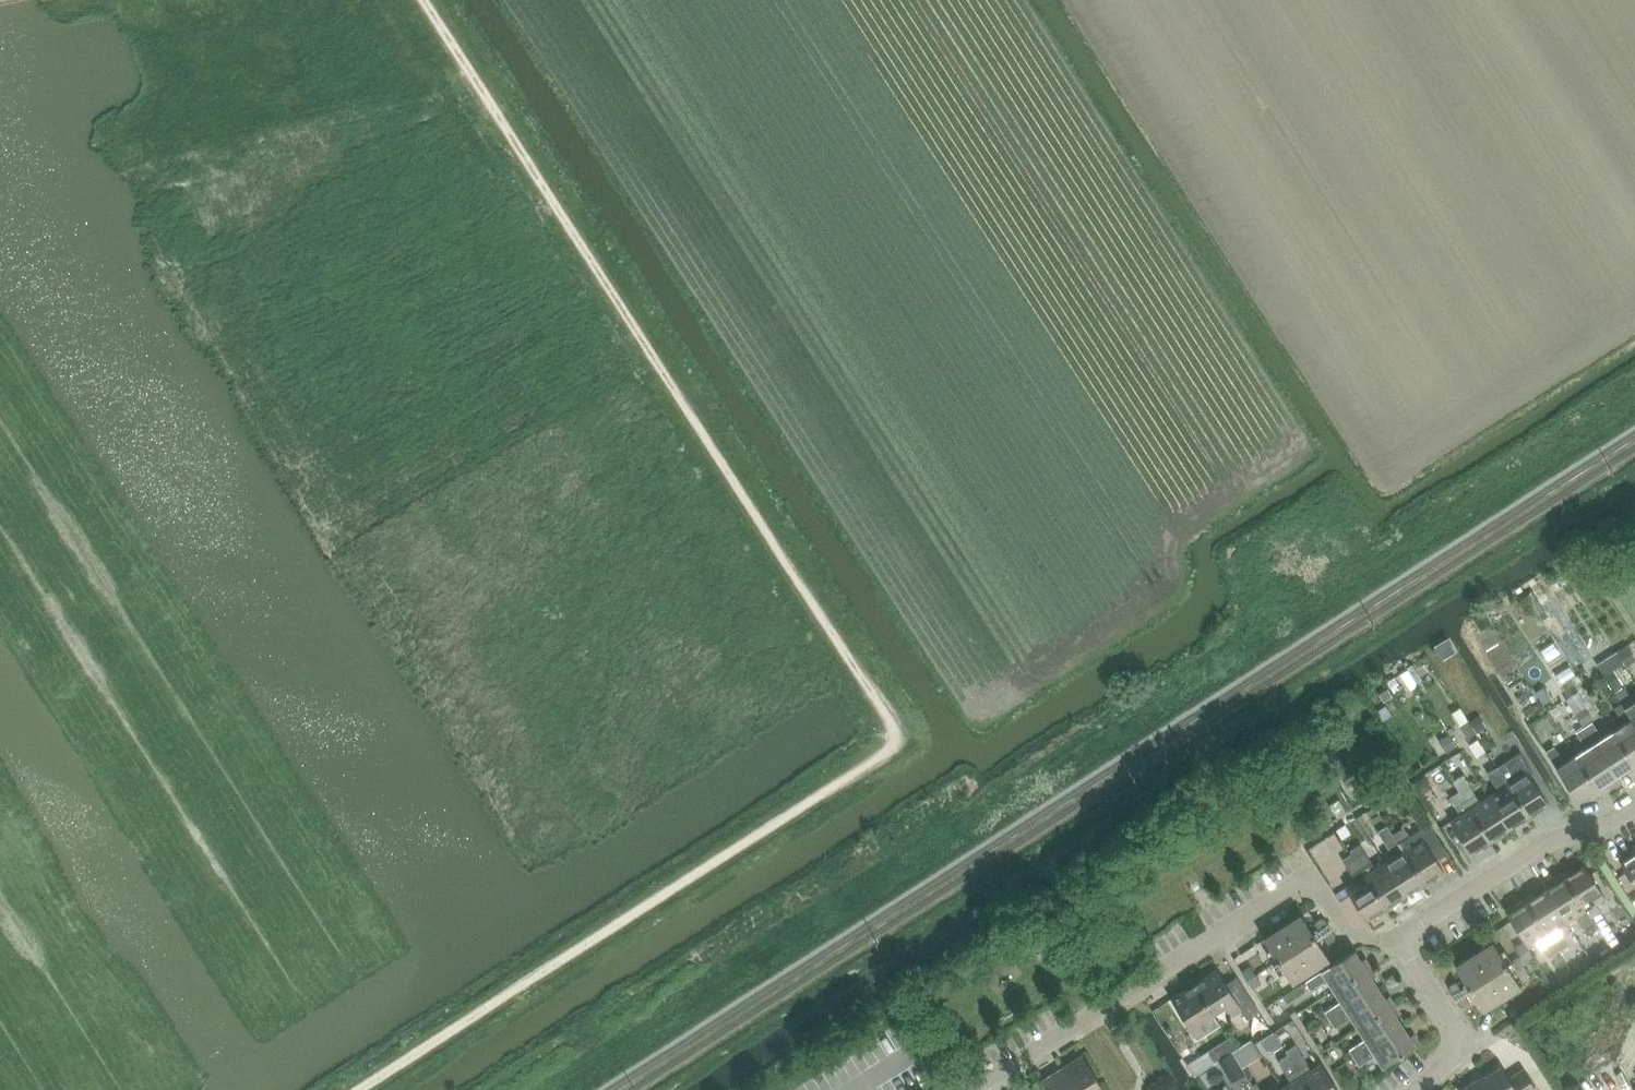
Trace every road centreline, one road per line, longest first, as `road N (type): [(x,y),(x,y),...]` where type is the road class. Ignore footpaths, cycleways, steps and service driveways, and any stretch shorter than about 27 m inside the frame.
road 1 (residential): [(972,1089),(1300,883)]
road 2 (residential): [(1399,944),(1550,842),(1634,808)]
road 3 (residential): [(1415,1089),(1467,1044),(1399,944)]
road 4 (residential): [(1300,883),(1321,893),(1359,937),(1399,944)]

